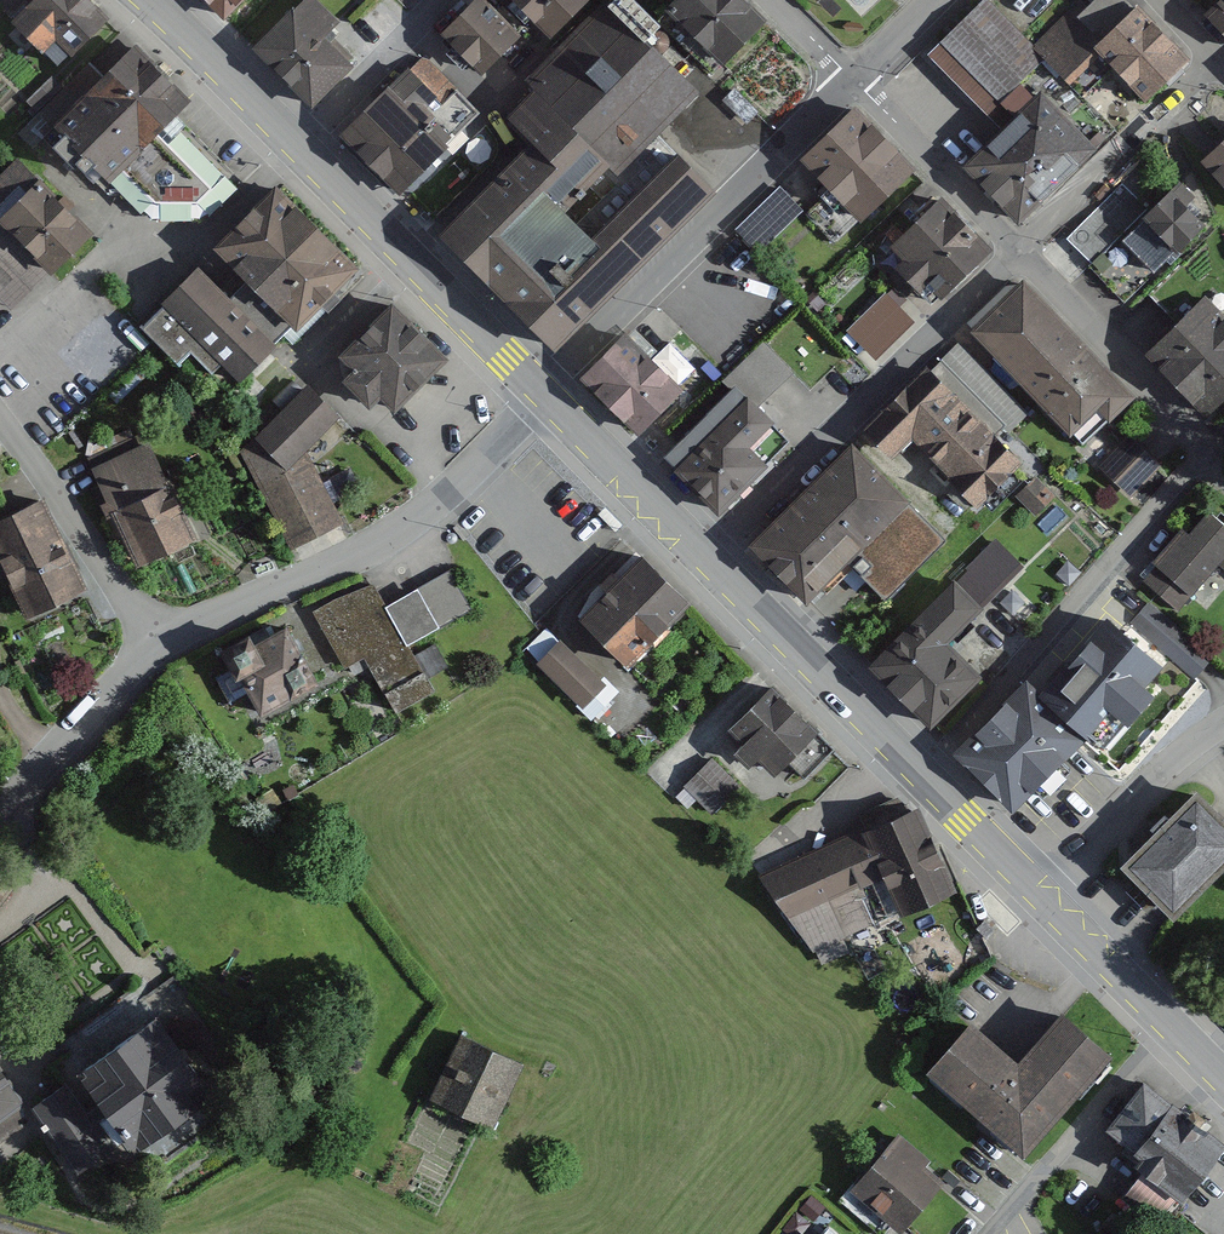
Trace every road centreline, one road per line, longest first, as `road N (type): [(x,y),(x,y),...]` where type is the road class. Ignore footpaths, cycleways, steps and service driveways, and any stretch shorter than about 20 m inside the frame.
road 1 (residential): [(542,394),(404,528),(153,645),(0,809)]
road 2 (residential): [(1023,249),(708,560)]
road 3 (residential): [(852,80),(542,394)]
road 4 (residential): [(1207,449),(987,705),(916,768)]
road 5 (secondary): [(298,145),(542,394)]
road 6 (secondary): [(708,560),(916,768)]
road 7 (residential): [(1207,449),(1023,249)]
road 8 (residential): [(1211,58),(1023,249)]
road 9 (secondary): [(1039,891),(1223,1082)]
road 10 (residential): [(1039,891),(1223,722)]
road 11 (residential): [(1023,249),(852,80)]
road 12 (secondary): [(542,394),(708,560)]
road 13 (secondary): [(152,0),(298,145)]
road 14 (residential): [(438,0),(298,145)]
road 15 (secondary): [(916,768),(1039,891)]

